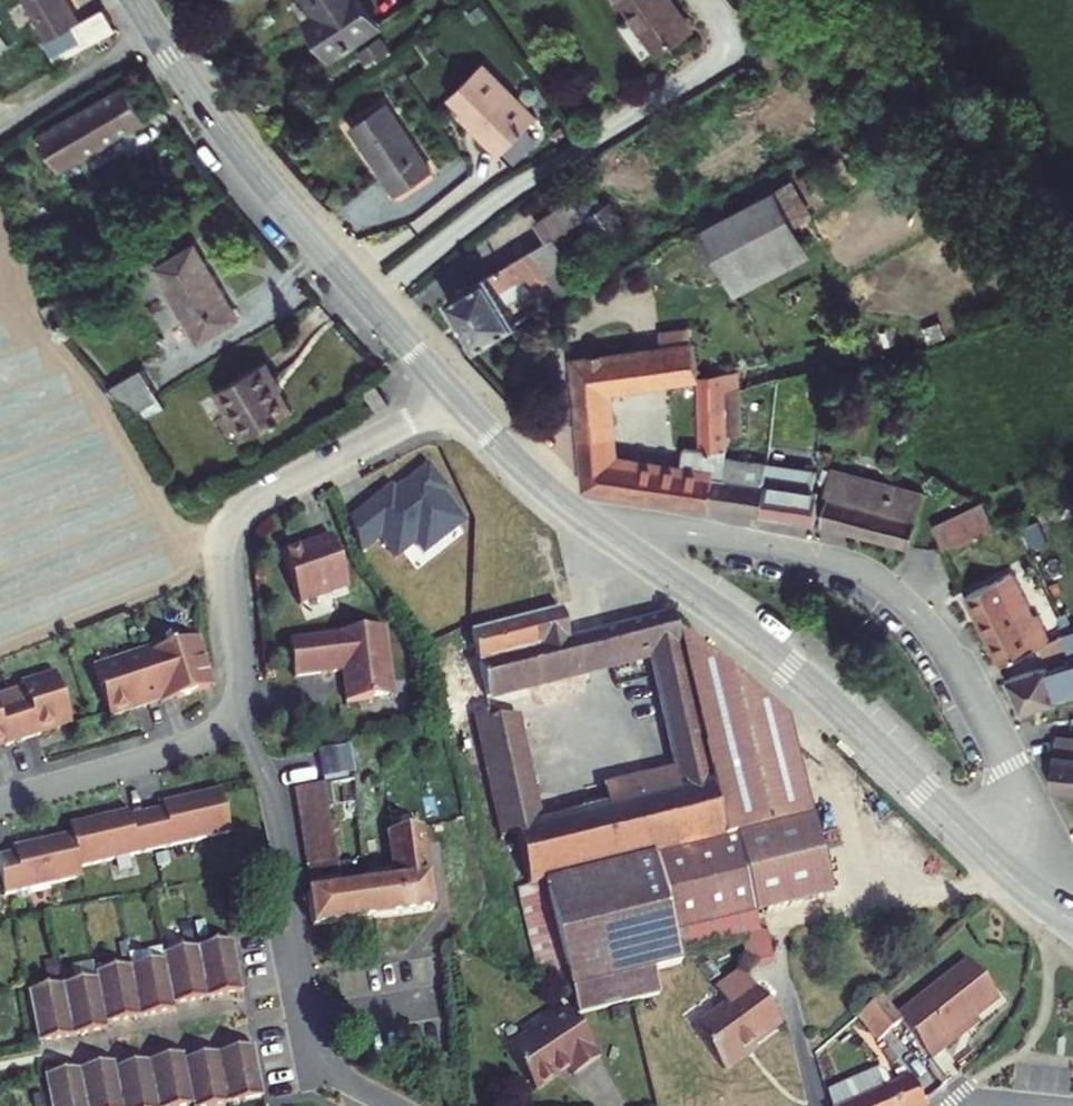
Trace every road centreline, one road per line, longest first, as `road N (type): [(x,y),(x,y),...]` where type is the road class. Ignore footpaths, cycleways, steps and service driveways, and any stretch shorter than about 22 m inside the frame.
road 1 (residential): [(1072,892),(936,634),(883,582),(829,560),(584,518)]
road 2 (tertiary): [(584,518),(789,664),(998,864),(1072,916)]
road 3 (tertiary): [(138,0),(239,150),(454,396)]
road 4 (residential): [(232,716),(242,687),(228,564),(242,515),(454,396)]
road 5 (residential): [(397,1105),(337,1073),(320,1050),(267,778),(232,716)]
road 6 (residential): [(0,802),(186,747),(232,716)]
road 7 (tertiary): [(454,396),(584,518)]

